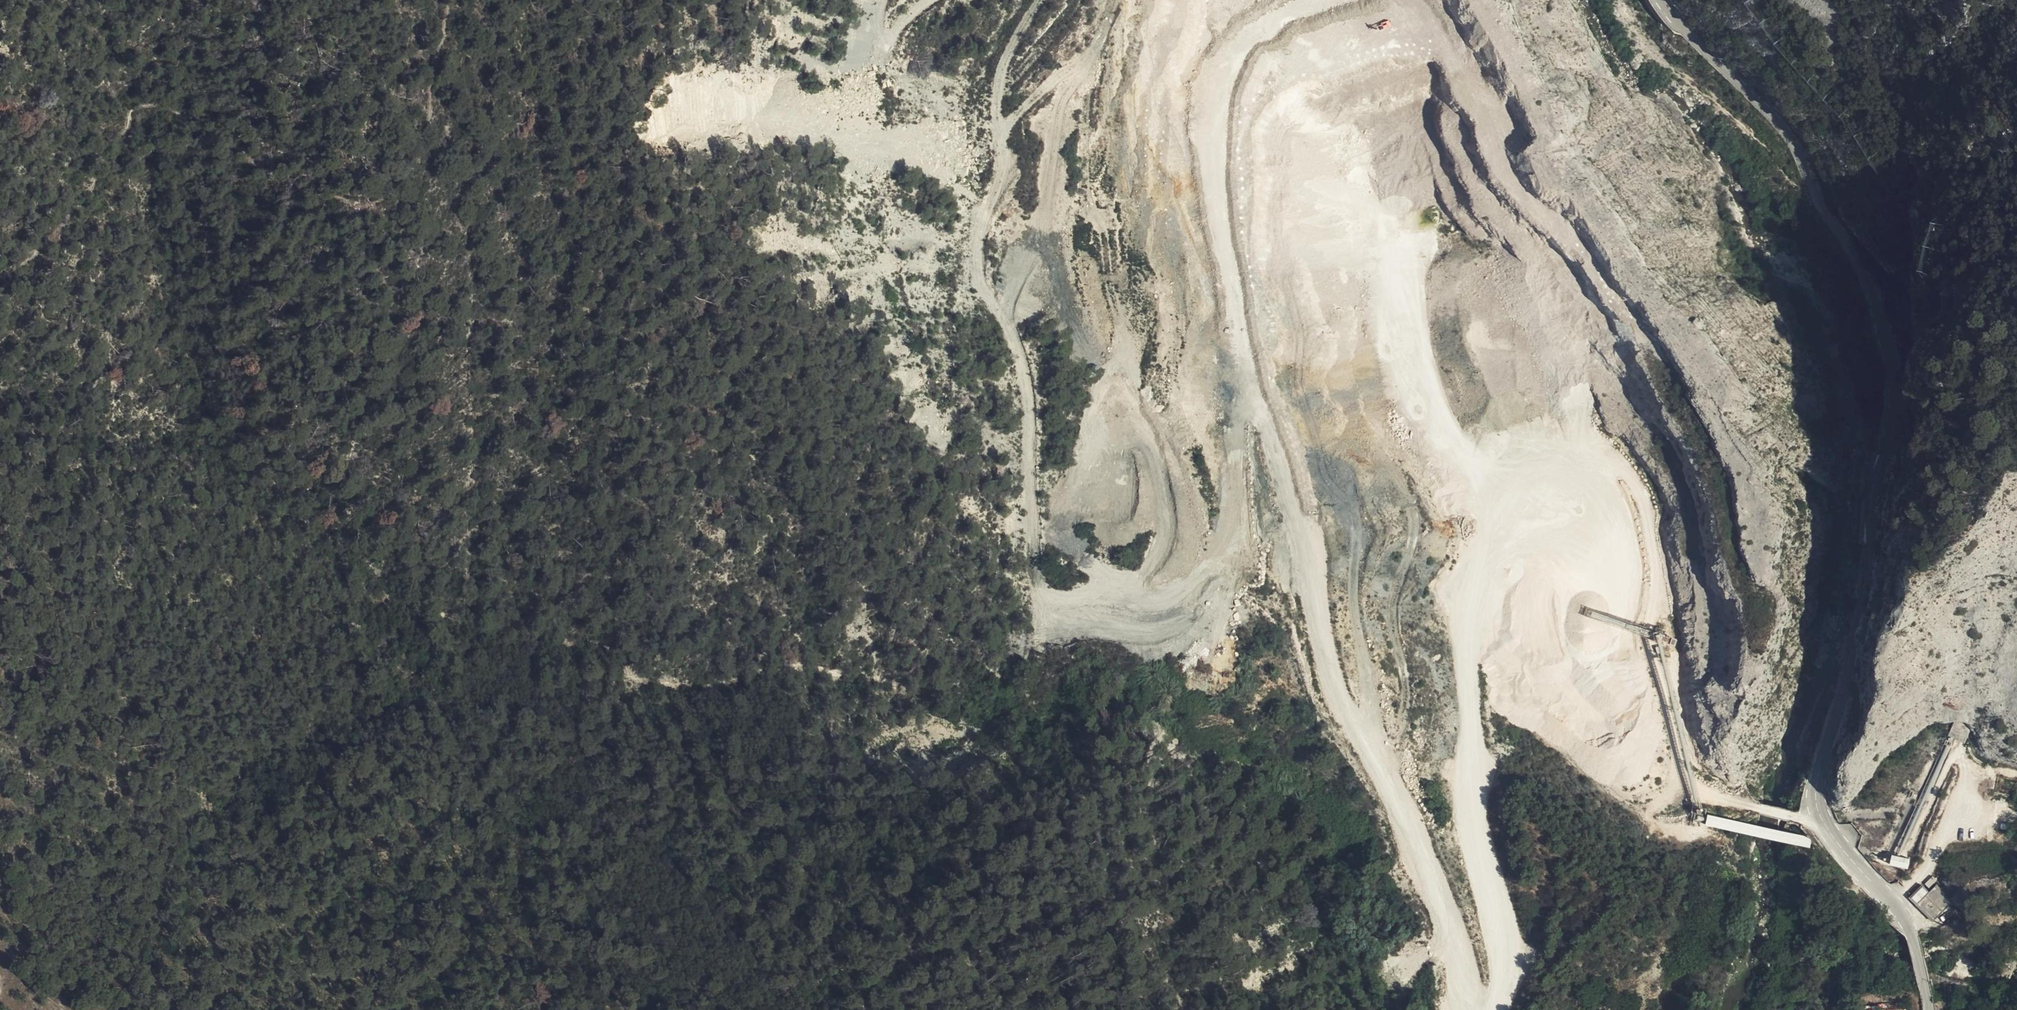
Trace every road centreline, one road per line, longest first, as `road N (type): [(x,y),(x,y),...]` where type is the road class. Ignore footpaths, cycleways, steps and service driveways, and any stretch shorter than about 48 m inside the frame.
road 1 (tertiary): [(1929,1009),(1906,920),(1830,834),(1815,799),(1854,657),(1887,411),(1885,335),(1793,143),(1663,0)]

